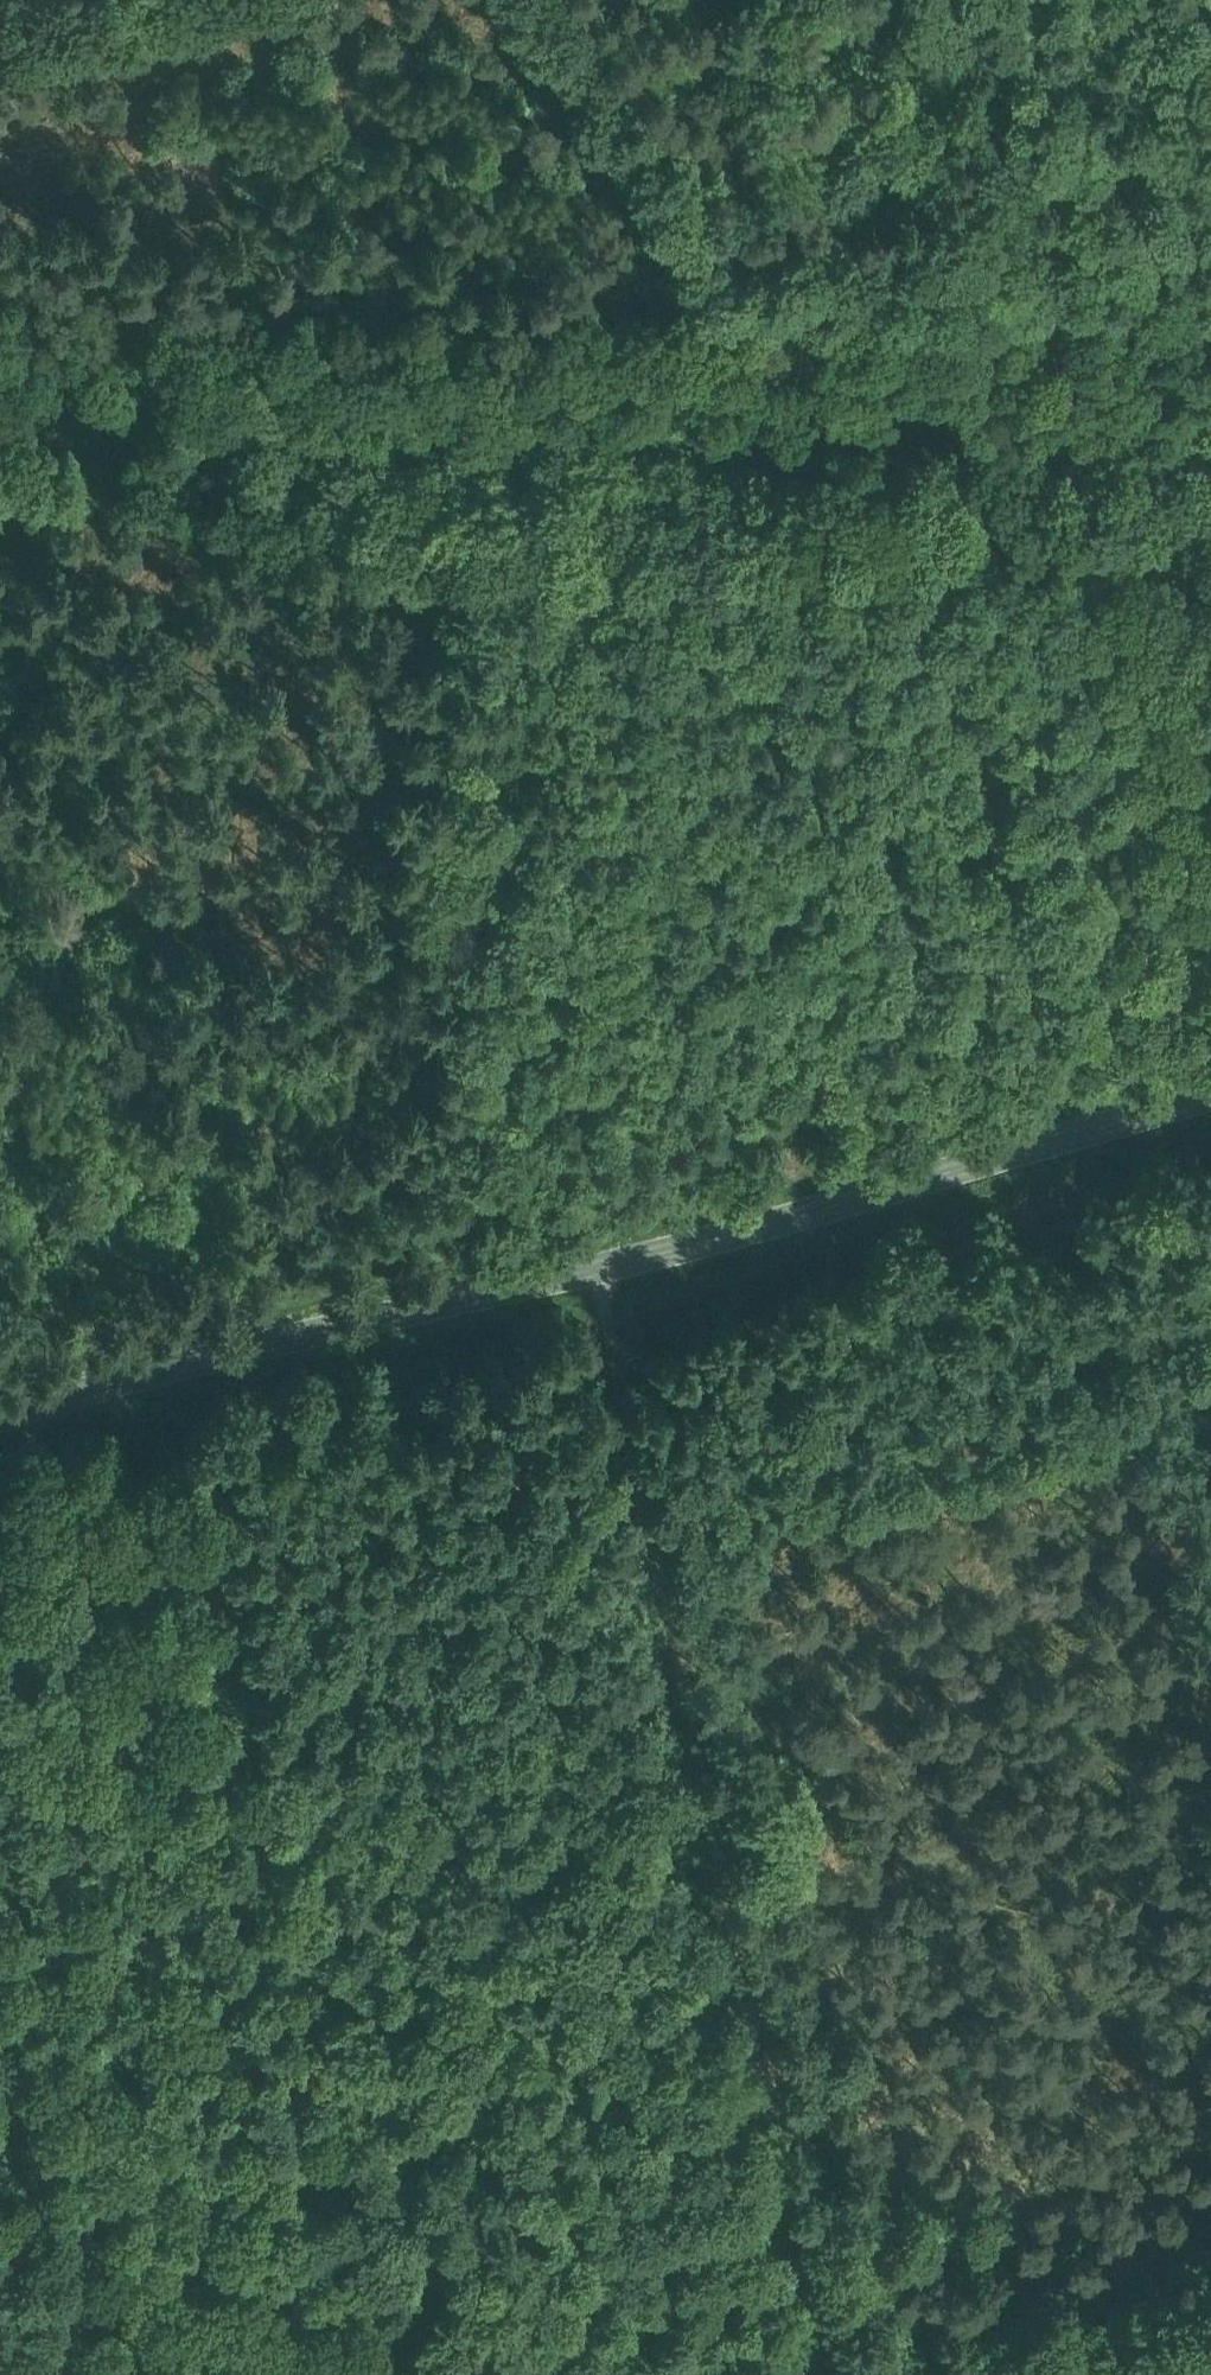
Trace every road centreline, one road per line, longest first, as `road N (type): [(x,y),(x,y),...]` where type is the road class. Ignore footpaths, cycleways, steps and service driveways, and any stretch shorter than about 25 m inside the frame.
road 1 (secondary): [(1210,1099),(839,1209),(189,1363),(0,1420)]
road 2 (track): [(593,1269),(745,2072),(818,2374)]
road 3 (track): [(0,2010),(43,2152)]

